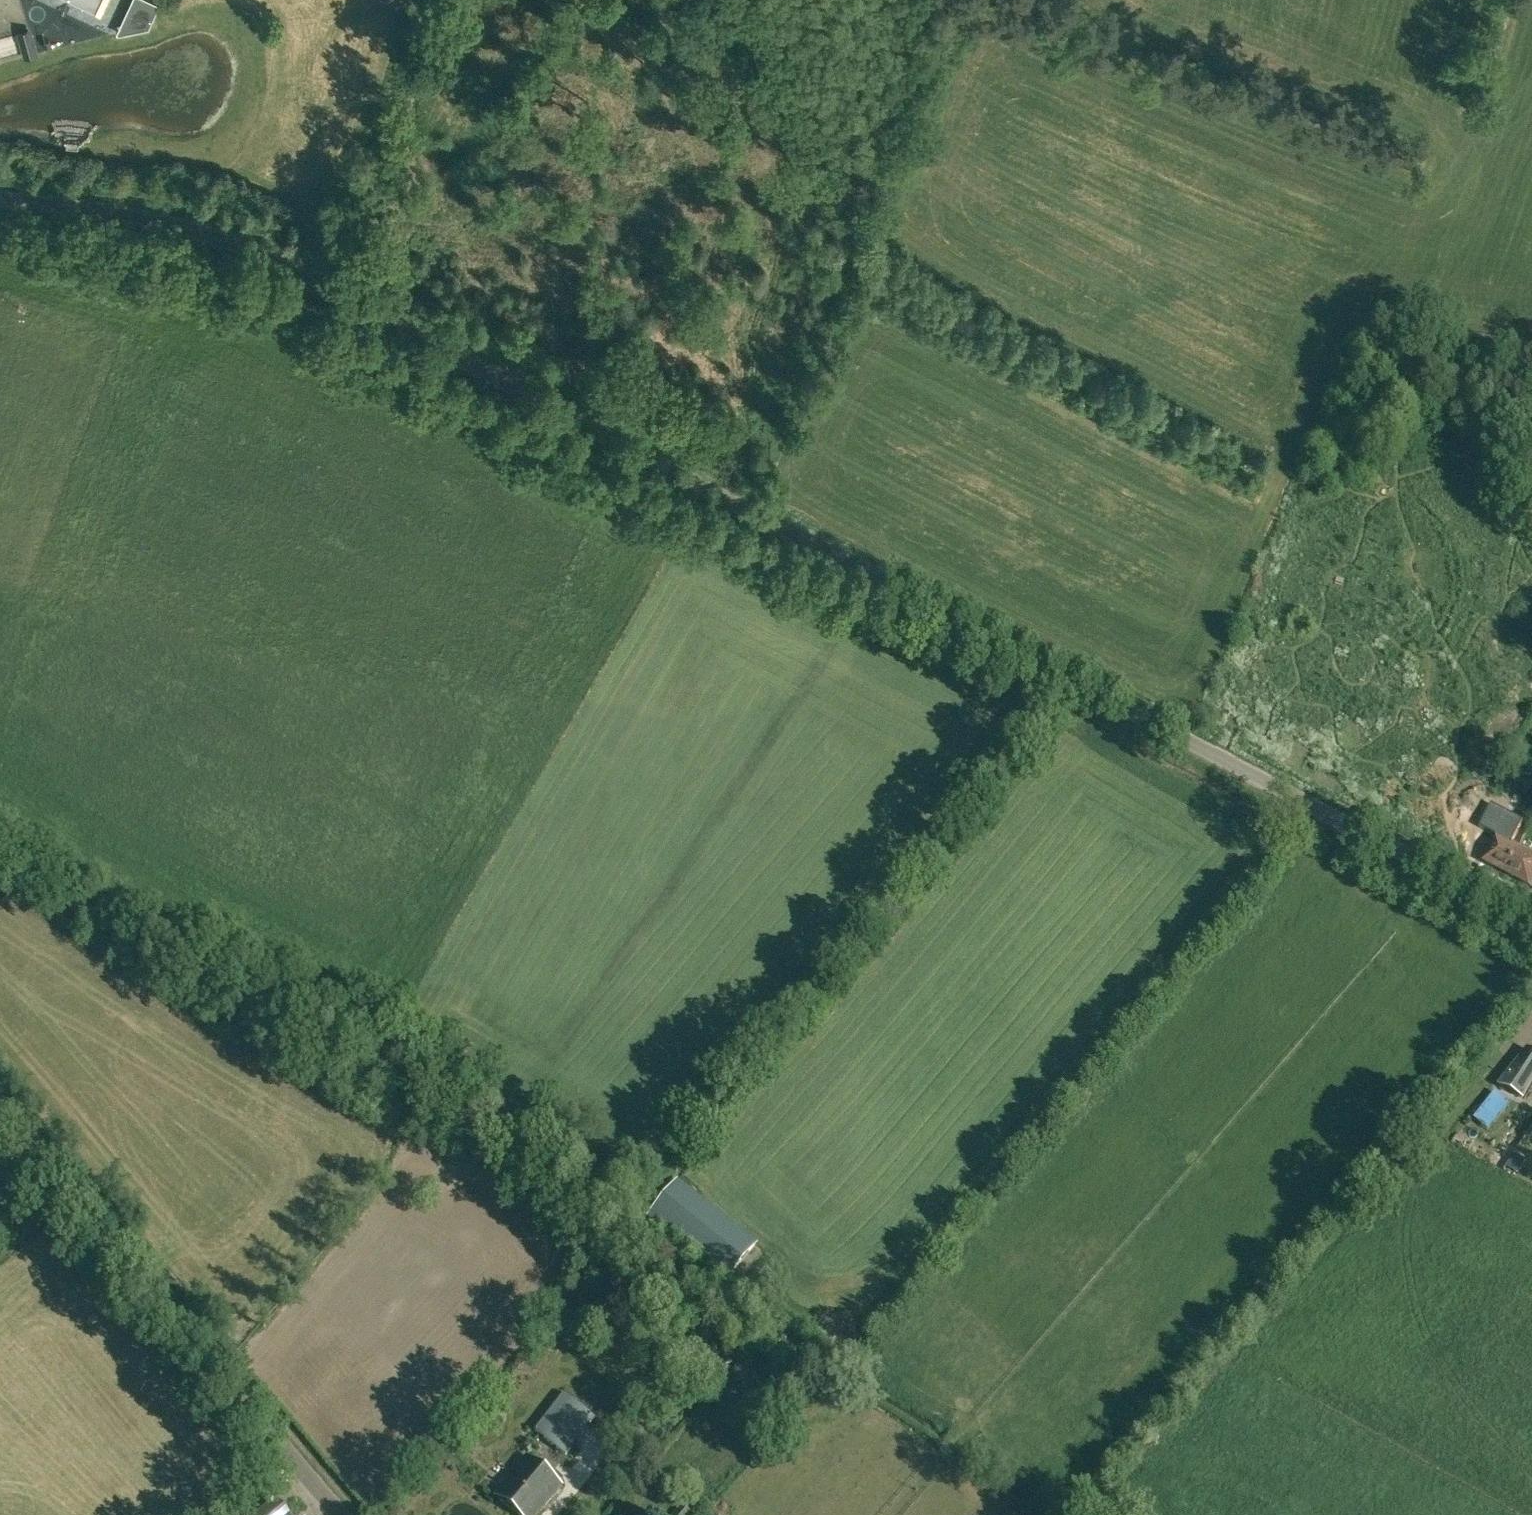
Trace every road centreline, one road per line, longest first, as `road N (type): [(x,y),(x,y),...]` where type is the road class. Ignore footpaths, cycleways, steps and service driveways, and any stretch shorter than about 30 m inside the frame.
road 1 (unclassified): [(1399,848),(242,247),(155,220),(0,201)]
road 2 (tertiary): [(340,1514),(0,1110)]
road 3 (residential): [(1531,918),(1399,848)]

